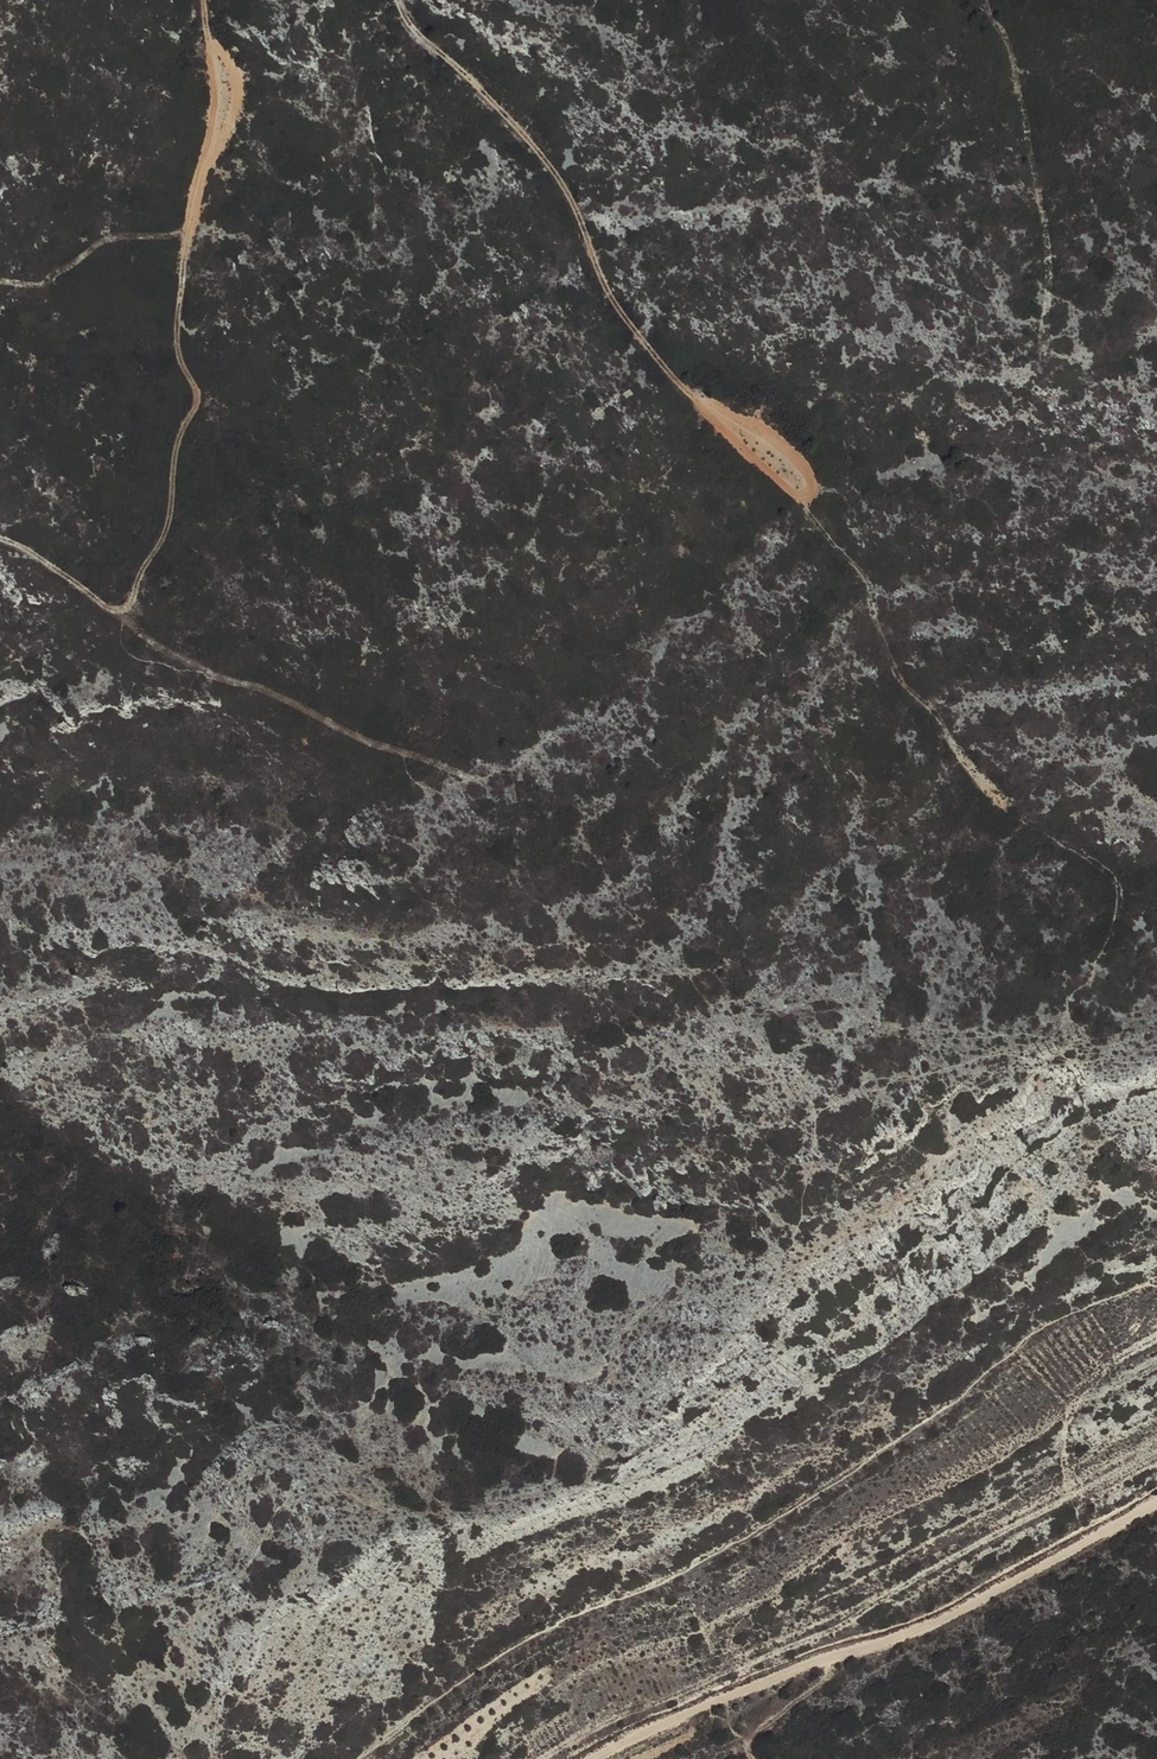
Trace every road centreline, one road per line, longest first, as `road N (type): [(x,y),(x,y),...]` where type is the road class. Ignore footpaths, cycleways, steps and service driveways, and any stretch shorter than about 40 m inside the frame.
road 1 (track): [(207,0),(214,121),(186,224),(182,349),(204,403),(176,440),(162,543),(121,616),(26,544),(0,535)]
road 2 (track): [(1156,1503),(919,1629),(820,1658),(587,1758)]
road 3 (track): [(400,0),(424,39),(496,104),(571,197),(605,285),(694,398)]

